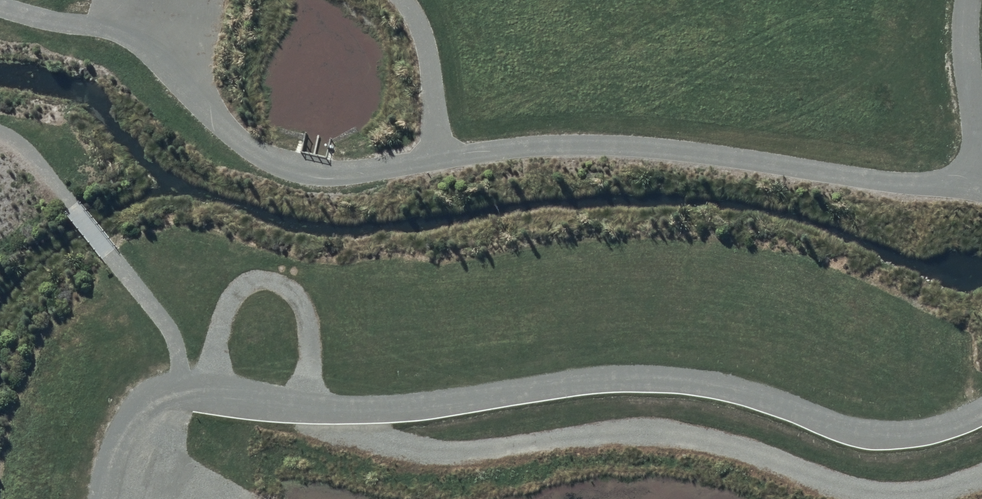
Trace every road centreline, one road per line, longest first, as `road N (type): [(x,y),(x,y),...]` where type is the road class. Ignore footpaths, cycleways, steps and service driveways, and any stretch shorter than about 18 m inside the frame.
road 1 (track): [(981,164),(945,183),(873,179),(609,142),(441,157),(349,175),(315,173),(247,143),(179,73),(121,30),(0,10)]
road 2 (track): [(98,498),(120,428),(144,403),(184,390),(398,406),(634,376),(725,384),(818,422),(880,437),(949,426),(981,406)]
road 3 (track): [(981,471),(893,498),(817,482),(675,432),(604,427),(453,456),(397,445),(307,403)]
road 4 (track): [(967,0),(981,158)]

